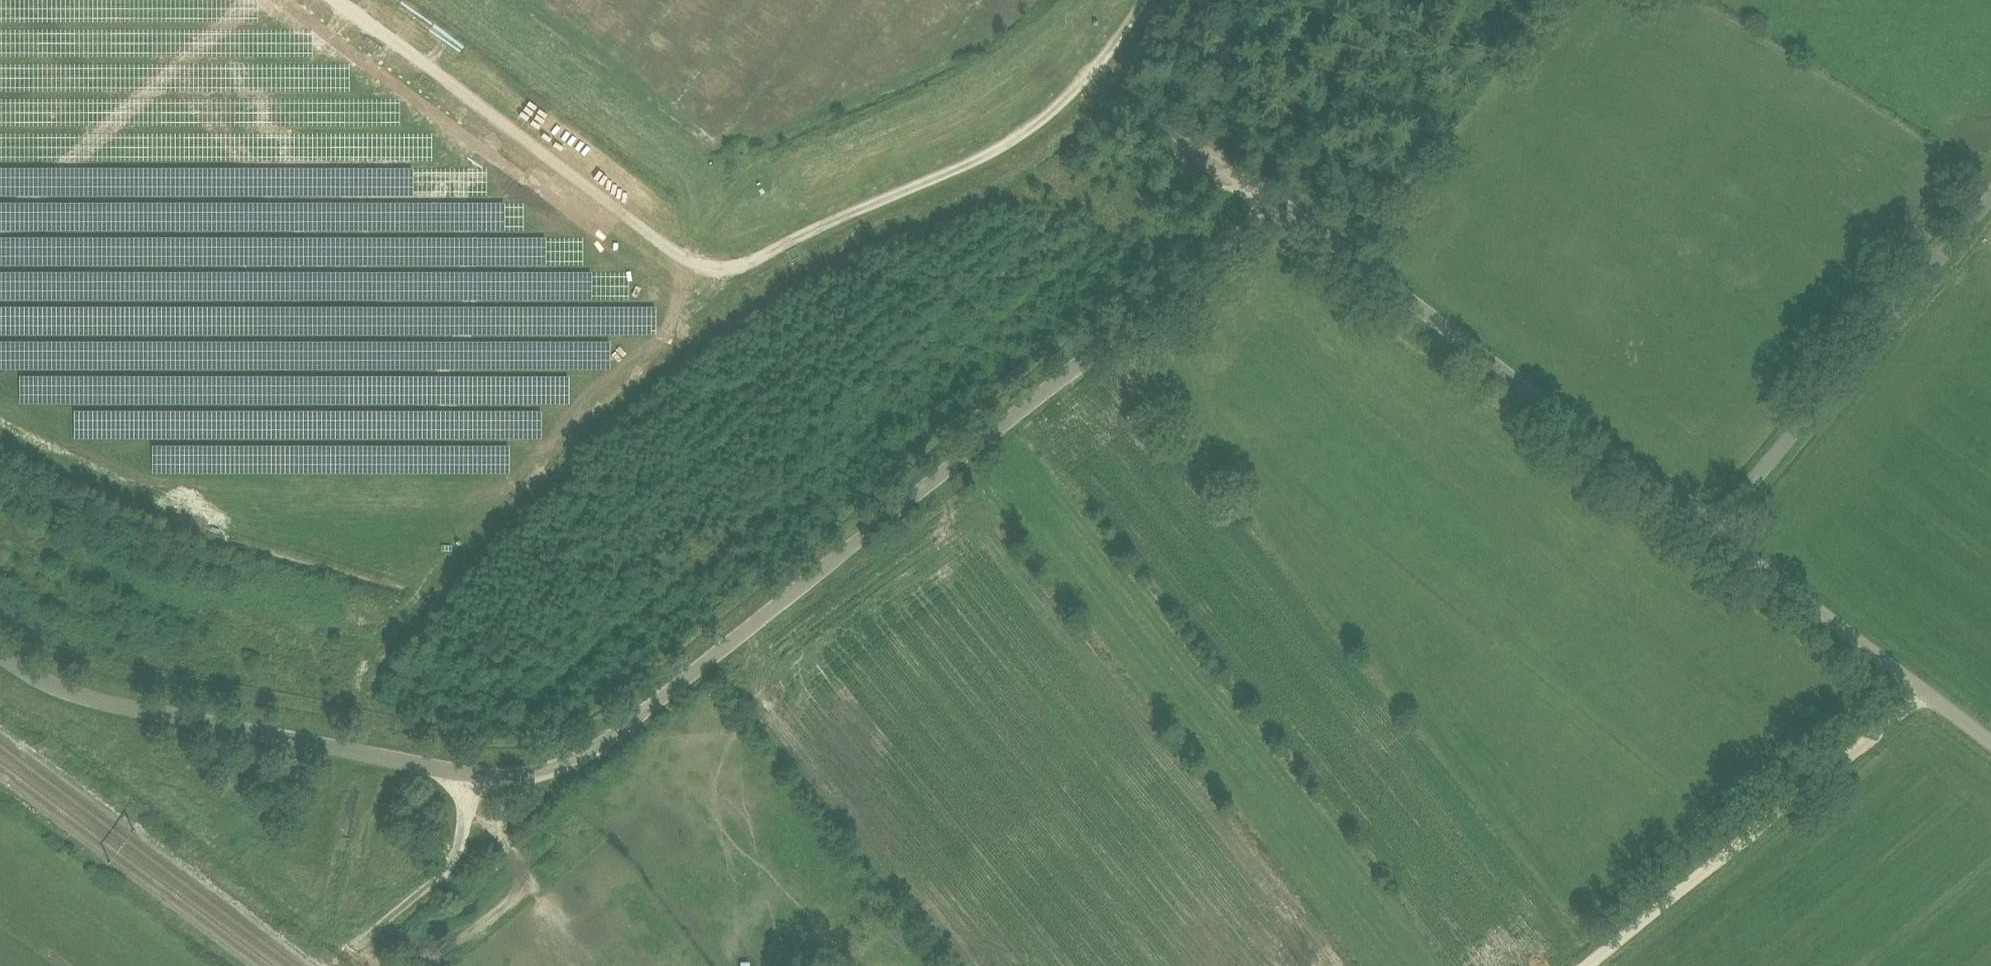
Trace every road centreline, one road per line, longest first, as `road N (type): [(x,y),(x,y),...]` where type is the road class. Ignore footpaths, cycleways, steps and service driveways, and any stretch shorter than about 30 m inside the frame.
road 1 (unclassified): [(1714,527),(1299,219),(1277,215),(1258,222),(612,738),(540,777),(470,773),(111,705),(64,693),(0,654)]
road 2 (unclassified): [(1590,965),(1924,693)]
road 3 (unclassified): [(1714,527),(1990,197)]
road 4 (unclassified): [(1924,693),(1714,527)]
road 5 (track): [(340,957),(449,869),(470,773)]

